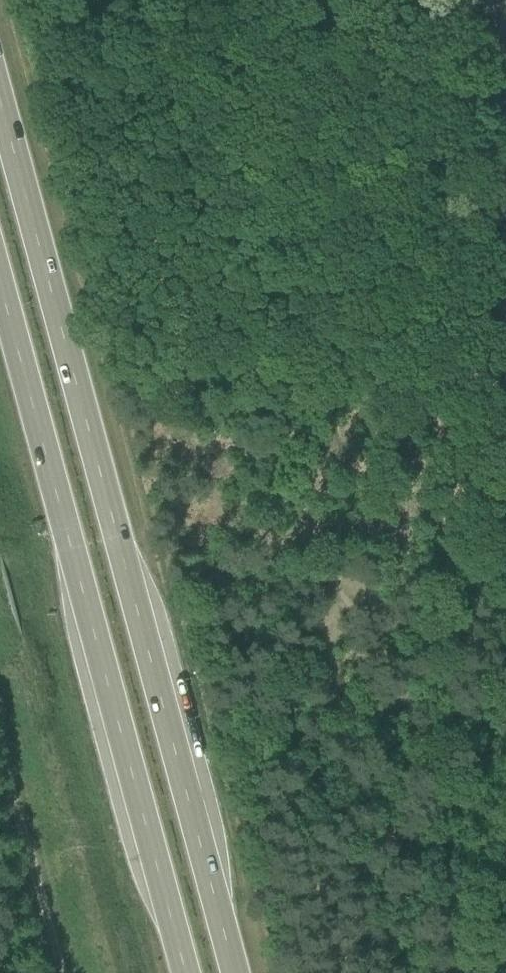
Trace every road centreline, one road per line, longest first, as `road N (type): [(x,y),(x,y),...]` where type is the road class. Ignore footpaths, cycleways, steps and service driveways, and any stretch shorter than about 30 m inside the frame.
road 1 (primary): [(234,972),(0,105)]
road 2 (primary): [(0,286),(185,972)]
road 3 (residential): [(470,365),(458,337),(438,105)]
road 4 (track): [(64,972),(0,742)]

